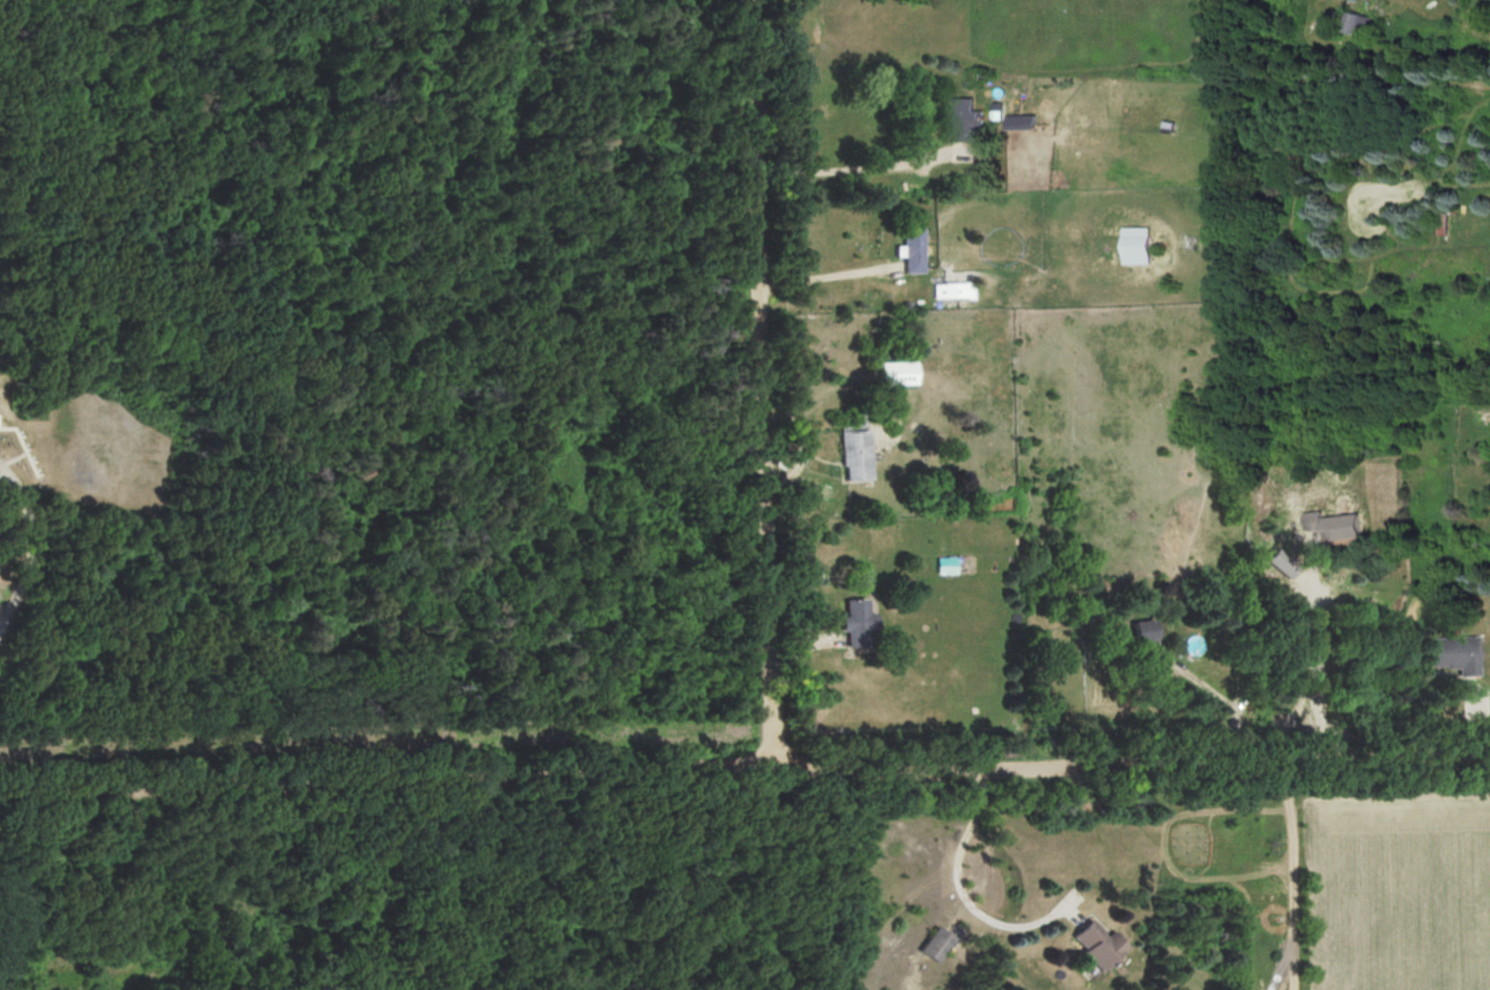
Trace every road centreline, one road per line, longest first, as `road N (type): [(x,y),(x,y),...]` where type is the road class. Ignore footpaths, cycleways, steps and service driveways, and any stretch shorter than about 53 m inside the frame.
road 1 (residential): [(0,792),(774,767),(999,775),(1489,753)]
road 2 (residential): [(753,0),(774,767)]

